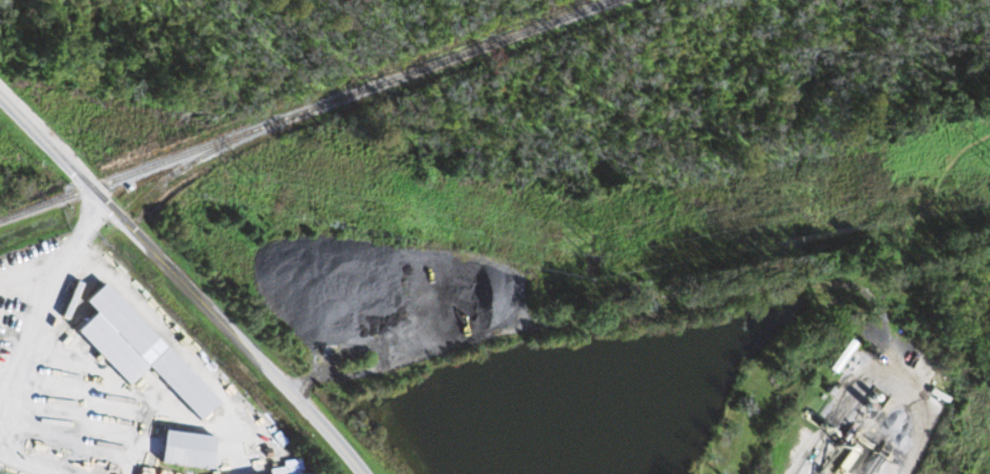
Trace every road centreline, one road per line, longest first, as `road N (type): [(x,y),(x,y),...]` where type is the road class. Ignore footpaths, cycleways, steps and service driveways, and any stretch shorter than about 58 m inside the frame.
road 1 (residential): [(0,92),(369,473)]

